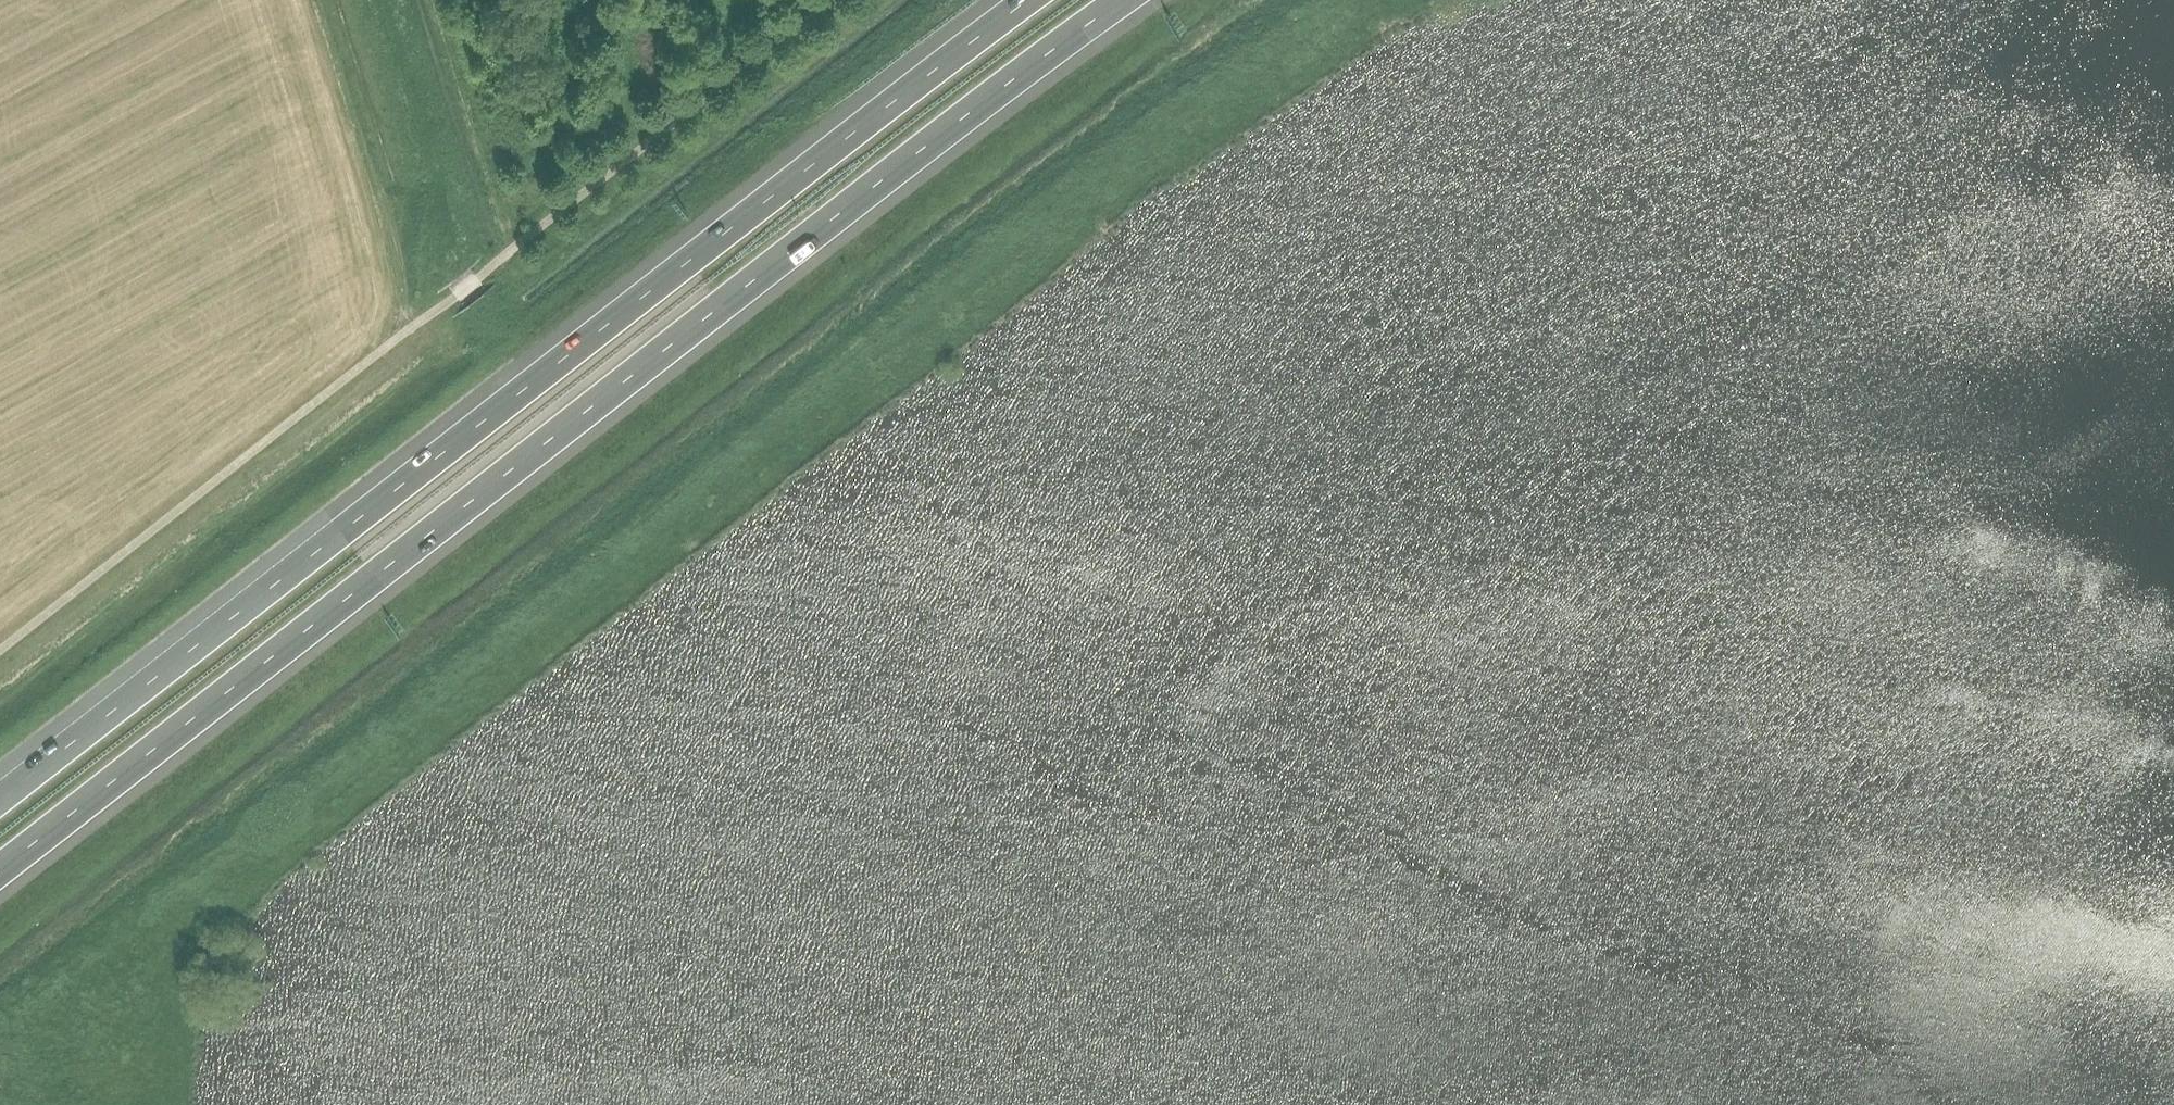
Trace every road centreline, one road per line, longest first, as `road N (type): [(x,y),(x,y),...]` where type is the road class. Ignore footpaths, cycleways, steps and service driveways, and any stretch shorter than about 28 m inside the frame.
road 1 (motorway): [(0,870),(1012,80),(1126,0)]
road 2 (motorway): [(1030,0),(0,800)]

